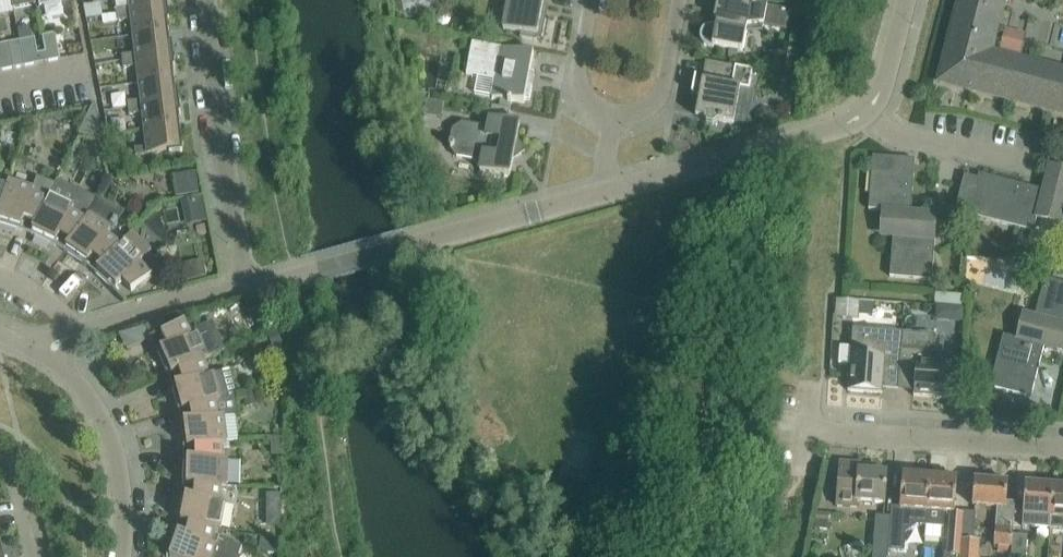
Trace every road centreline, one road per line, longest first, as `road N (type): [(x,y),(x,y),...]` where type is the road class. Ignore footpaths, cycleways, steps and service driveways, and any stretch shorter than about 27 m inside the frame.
road 1 (residential): [(603,194),(850,111),(877,87),(906,0)]
road 2 (residential): [(251,285),(603,194)]
road 3 (residential): [(251,285),(215,95),(208,0)]
road 4 (residential): [(1062,451),(804,436)]
road 5 (residential): [(120,556),(119,479),(101,416),(86,387),(43,356)]
road 6 (residential): [(78,331),(251,285)]
road 7 (residential): [(617,111),(635,113),(654,100),(679,0)]
road 8 (residential): [(591,0),(578,68),(583,89),(617,111)]

